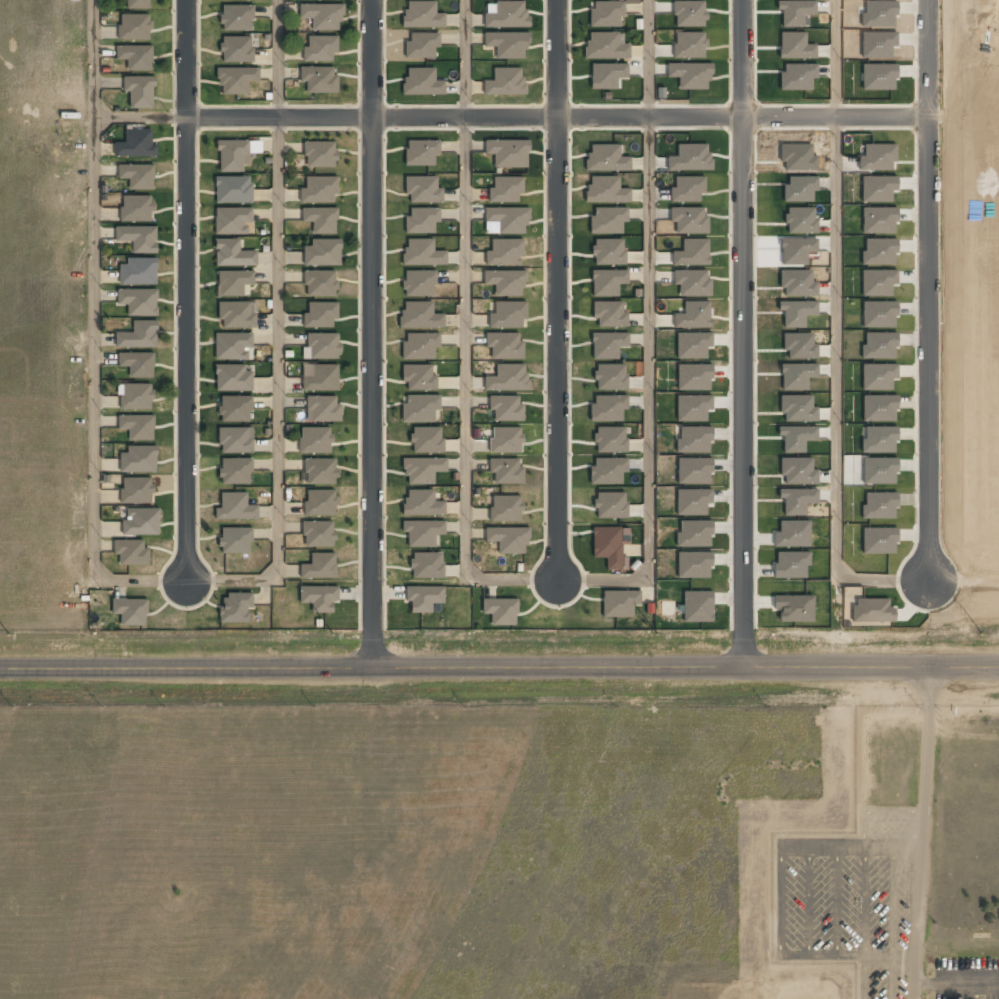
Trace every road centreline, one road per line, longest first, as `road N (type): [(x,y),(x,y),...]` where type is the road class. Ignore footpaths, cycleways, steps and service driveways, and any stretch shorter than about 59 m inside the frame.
road 1 (tertiary): [(0,670),(998,668)]
road 2 (residential): [(185,116),(927,117)]
road 3 (residential): [(373,0),(373,670)]
road 4 (residential): [(742,0),(744,669)]
road 5 (residential): [(187,583),(186,0)]
road 6 (residential): [(927,0),(928,579)]
road 7 (residential): [(557,0),(557,579)]

